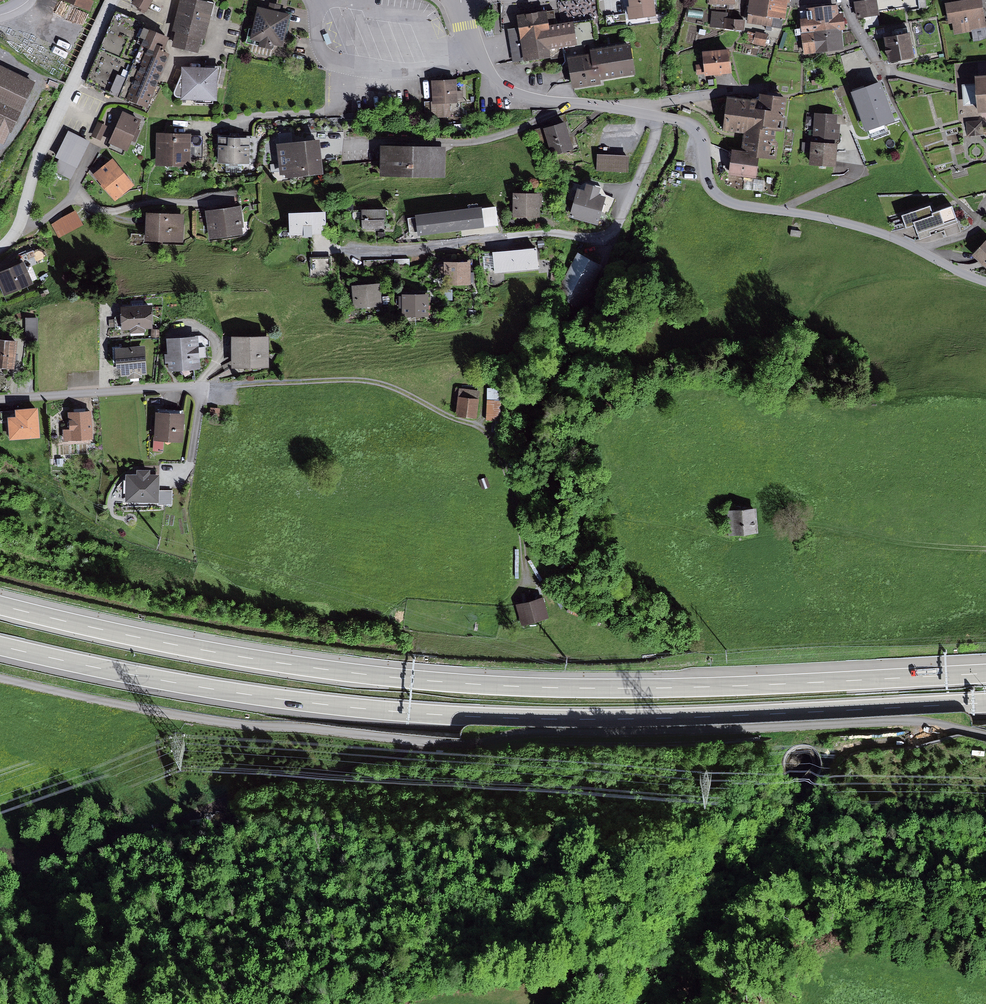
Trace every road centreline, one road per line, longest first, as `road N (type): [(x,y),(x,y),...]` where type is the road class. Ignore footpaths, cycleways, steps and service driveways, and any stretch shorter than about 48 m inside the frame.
road 1 (motorway): [(985,673),(672,687),(475,684),(252,658),(0,605)]
road 2 (unclassified): [(985,735),(887,721),(525,733),(447,743),(234,724),(0,678)]
road 3 (motorway): [(0,646),(230,692),(466,717),(697,718),(985,703)]
road 4 (residential): [(475,52),(519,94),(695,126),(710,186),(732,203),(819,215),(985,280)]
road 5 (track): [(230,387),(361,381),(482,429),(519,527),(526,597)]
road 6 (residential): [(114,0),(36,161),(18,225)]
road 7 (residential): [(0,401),(230,387)]
road 8 (residential): [(18,225),(37,223),(76,198),(107,212),(224,202)]
road 9 (residential): [(308,0),(319,48),(333,61),(404,72),(475,52)]
road 10 (track): [(935,724),(920,736),(842,751),(802,818)]
road 11 (track): [(985,549),(843,531)]

